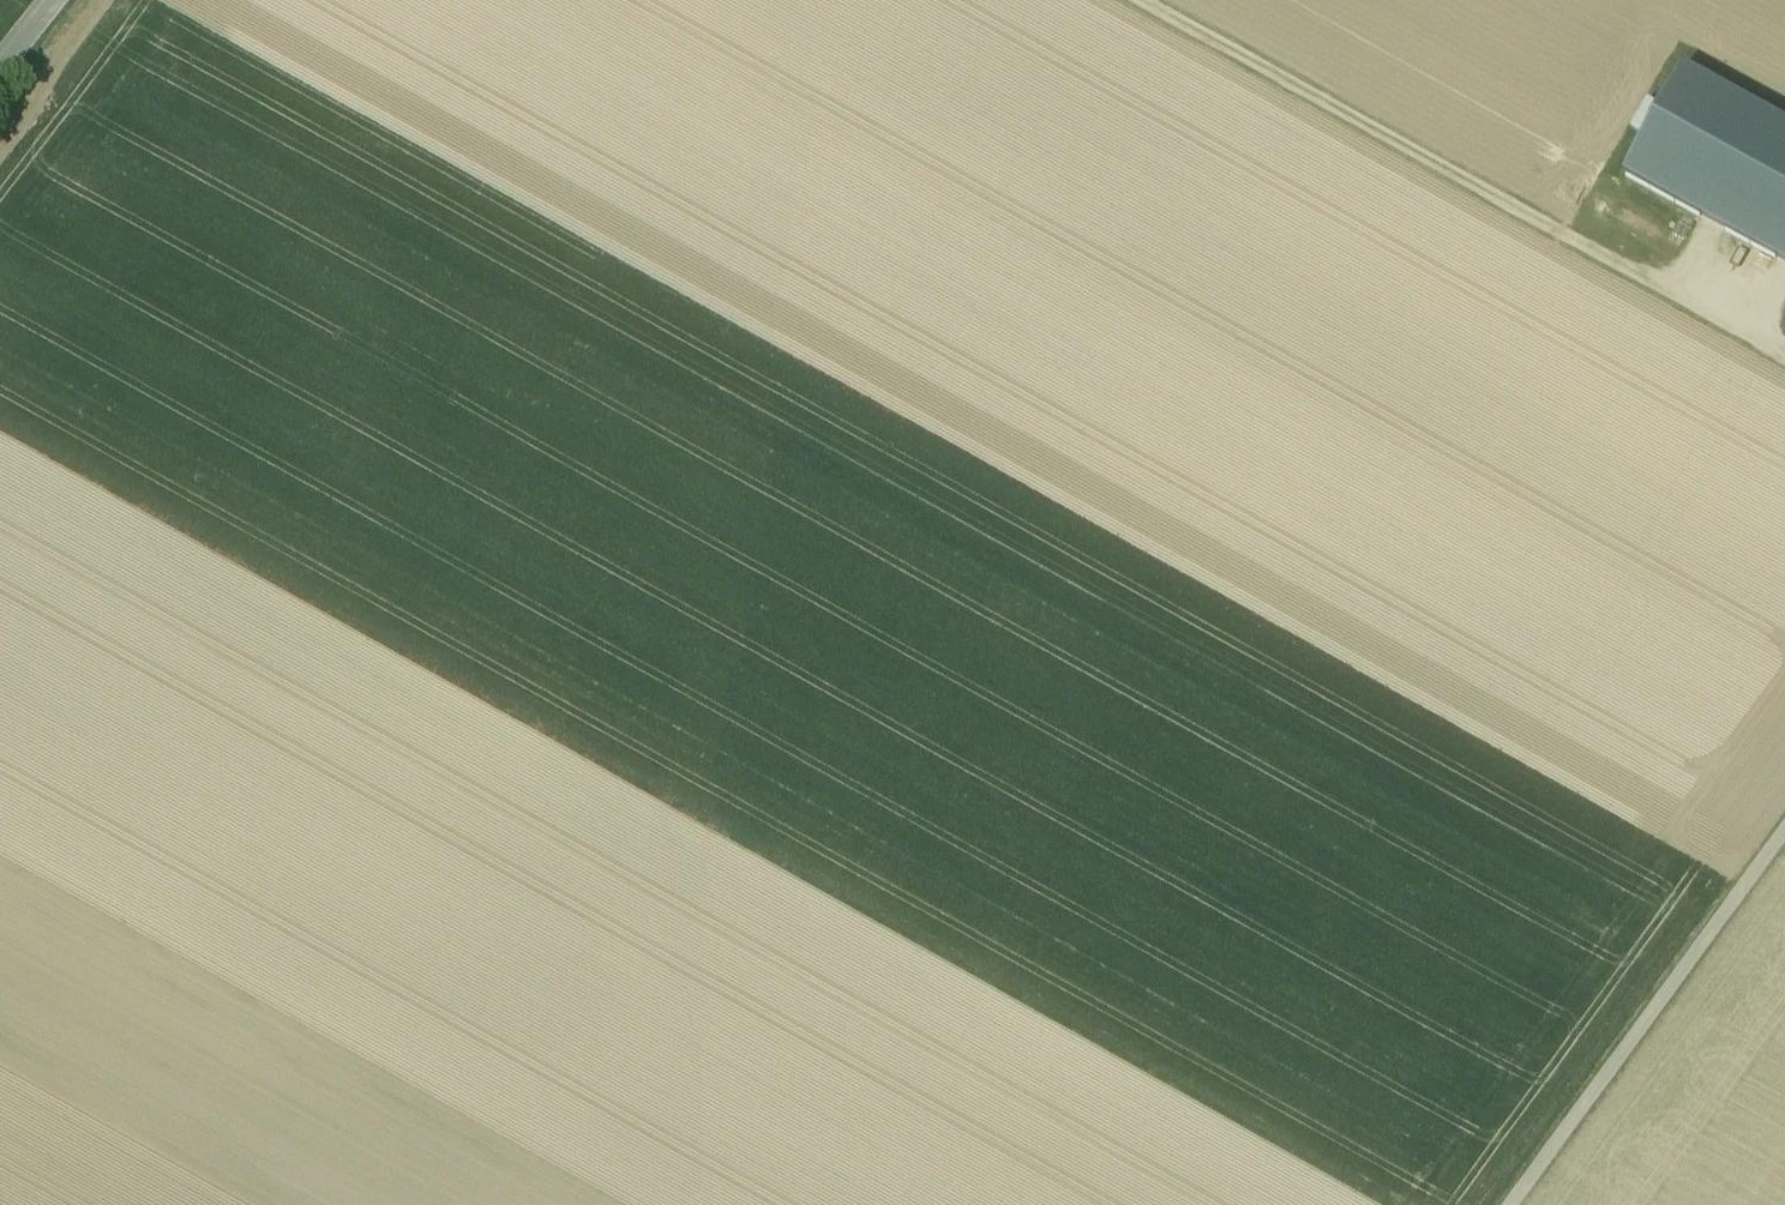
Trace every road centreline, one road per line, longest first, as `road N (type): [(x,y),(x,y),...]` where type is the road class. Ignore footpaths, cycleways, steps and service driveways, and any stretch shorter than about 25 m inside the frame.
road 1 (track): [(1132,0),(1784,362)]
road 2 (track): [(1511,1204),(1784,831)]

